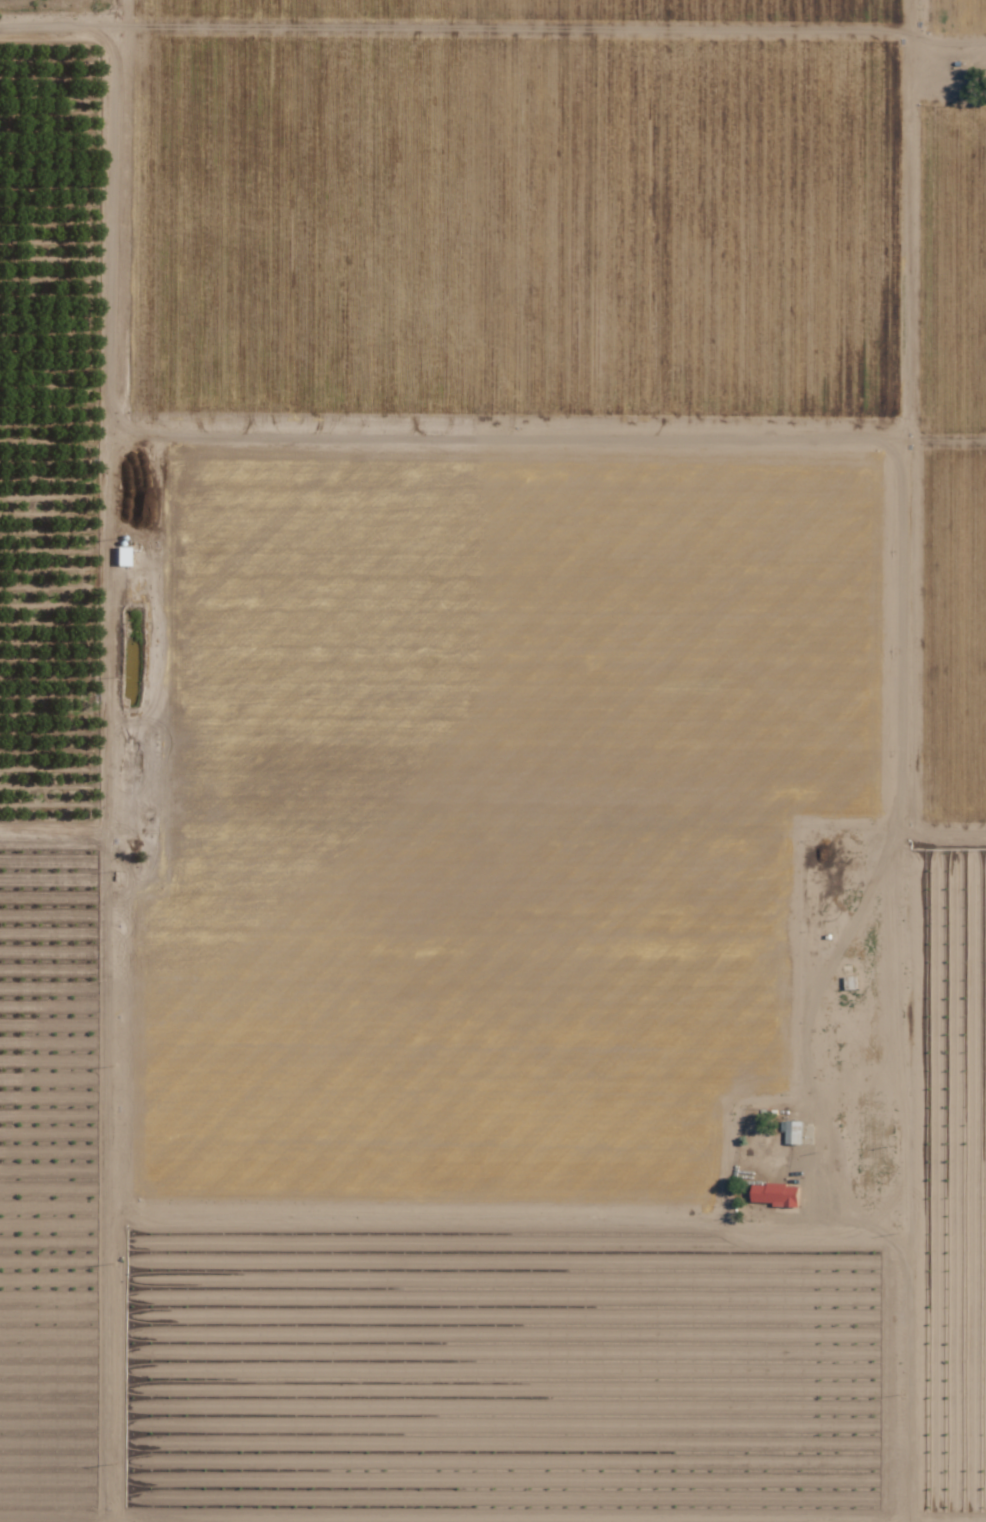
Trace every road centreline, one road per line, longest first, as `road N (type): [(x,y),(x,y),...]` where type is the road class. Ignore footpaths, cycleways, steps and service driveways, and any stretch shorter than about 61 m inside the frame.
road 1 (track): [(985,442),(929,440),(897,424),(131,418),(126,0)]
road 2 (track): [(806,832),(851,839),(890,816),(893,455),(879,439),(107,435)]
road 3 (track): [(820,1158),(802,1039),(802,826),(249,819),(230,828),(214,866),(168,885),(131,878),(95,832)]
road 4 (track): [(0,837),(85,837),(104,814),(111,50),(108,36),(92,25),(0,27)]
road 5 (track): [(126,25),(910,31)]
road 6 (track): [(820,1220),(109,1212)]
road 7 (track): [(112,1521),(108,850)]
road 8 (track): [(985,832),(927,832),(915,823),(918,437)]
road 9 (track): [(910,0),(908,428)]

